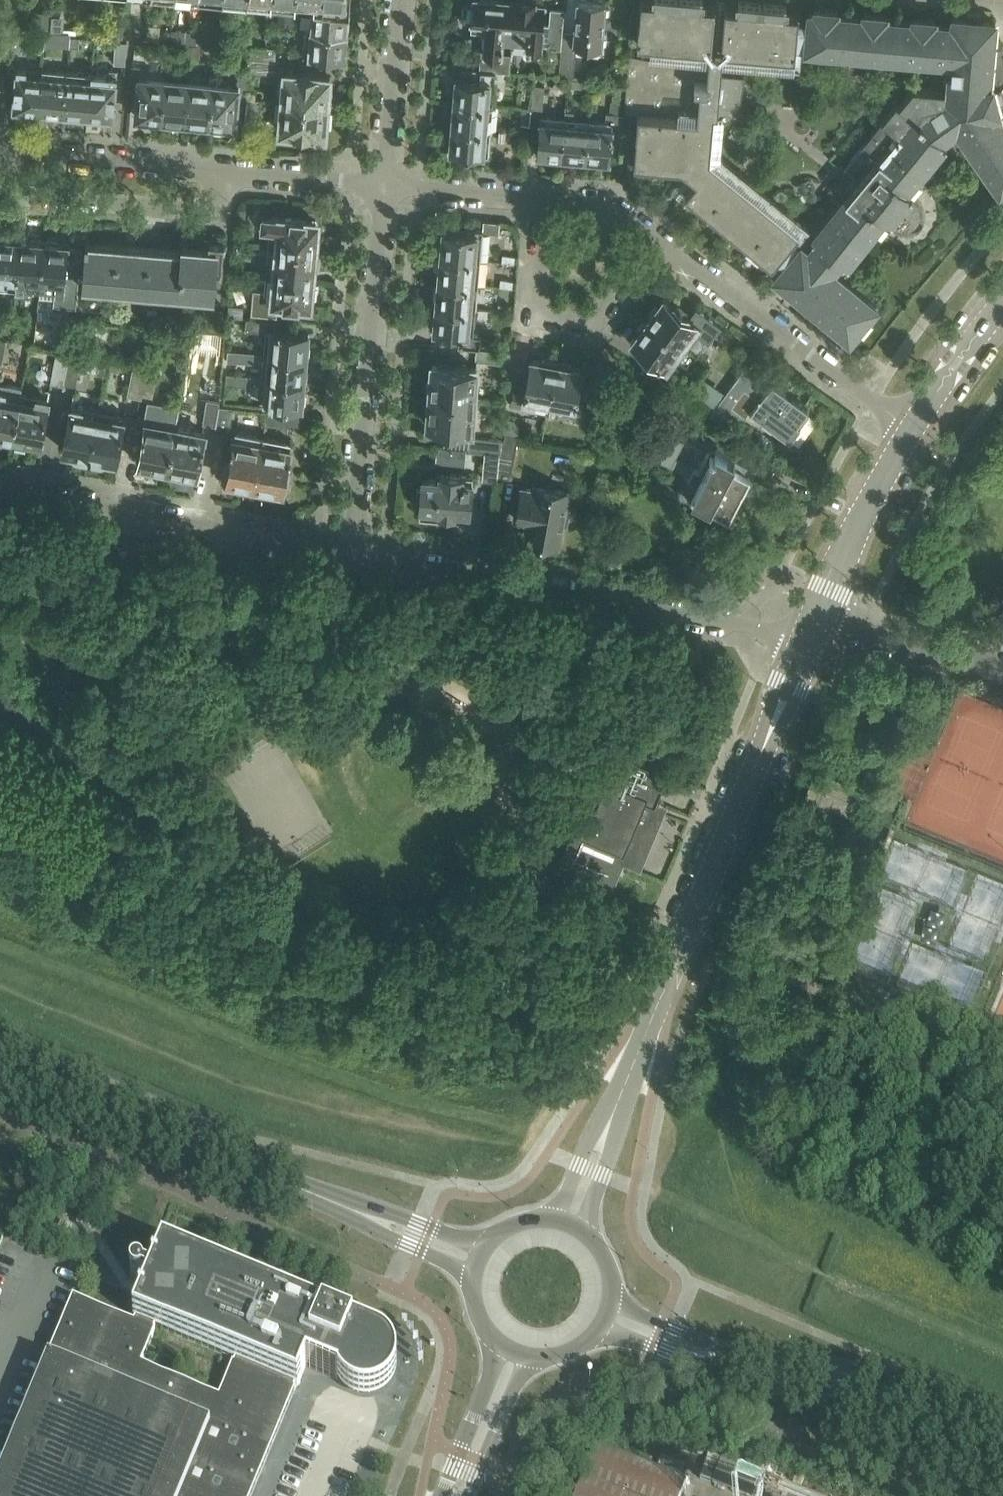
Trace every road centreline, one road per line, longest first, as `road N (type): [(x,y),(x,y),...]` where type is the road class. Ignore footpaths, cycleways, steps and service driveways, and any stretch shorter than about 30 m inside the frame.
road 1 (unclassified): [(611,1120),(807,639)]
road 2 (residential): [(807,639),(351,553)]
road 3 (tertiary): [(355,1210),(0,1065)]
road 4 (residential): [(351,553),(385,184)]
road 5 (residential): [(351,553),(0,487)]
road 6 (residential): [(661,241),(911,428)]
road 7 (tertiary): [(1002,1436),(867,1380),(722,1363)]
road 8 (residential): [(661,241),(585,327),(536,314),(543,199)]
road 9 (residential): [(0,189),(219,209),(222,170)]
road 10 (unclassified): [(807,639),(911,428)]
road 11 (residential): [(0,151),(222,170)]
road 12 (residential): [(1002,671),(807,639)]
road 13 (residential): [(385,184),(402,0)]
road 14 (residential): [(222,170),(385,184)]
road 15 (unclassified): [(501,1344),(446,1495)]
road 16 (residential): [(385,184),(543,199)]
road 17 (residential): [(911,428),(1002,306)]
road 18 (unclassified): [(468,1495),(532,1357)]
road 19 (tertiary): [(491,1242),(355,1210)]
road 20 (tertiary): [(355,1210),(393,1239),(474,1276)]
road 21 (tertiary): [(593,1335),(722,1363)]
road 22 (residential): [(543,199),(609,204),(661,241)]
road 23 (tertiary): [(722,1363),(610,1299)]

